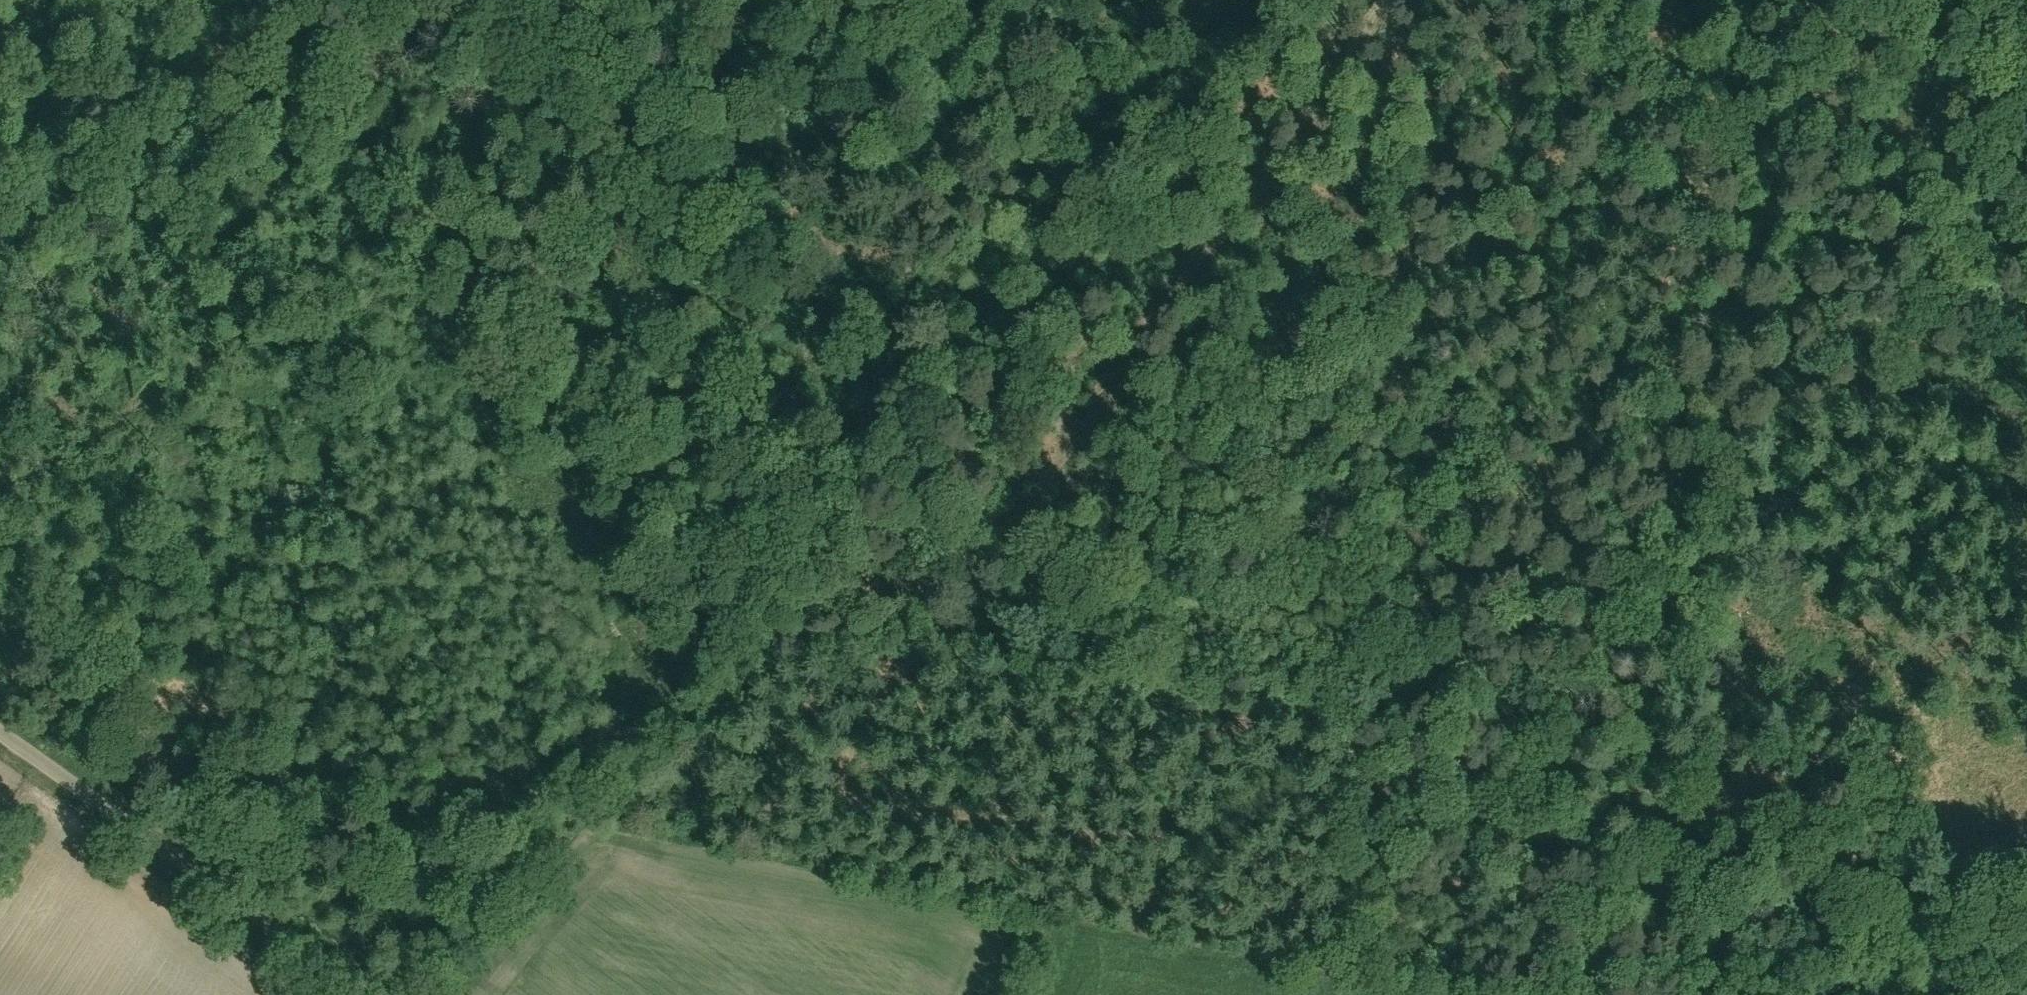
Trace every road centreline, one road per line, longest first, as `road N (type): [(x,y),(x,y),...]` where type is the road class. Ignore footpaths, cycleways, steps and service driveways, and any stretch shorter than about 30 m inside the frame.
road 1 (unclassified): [(361,994),(0,731)]

